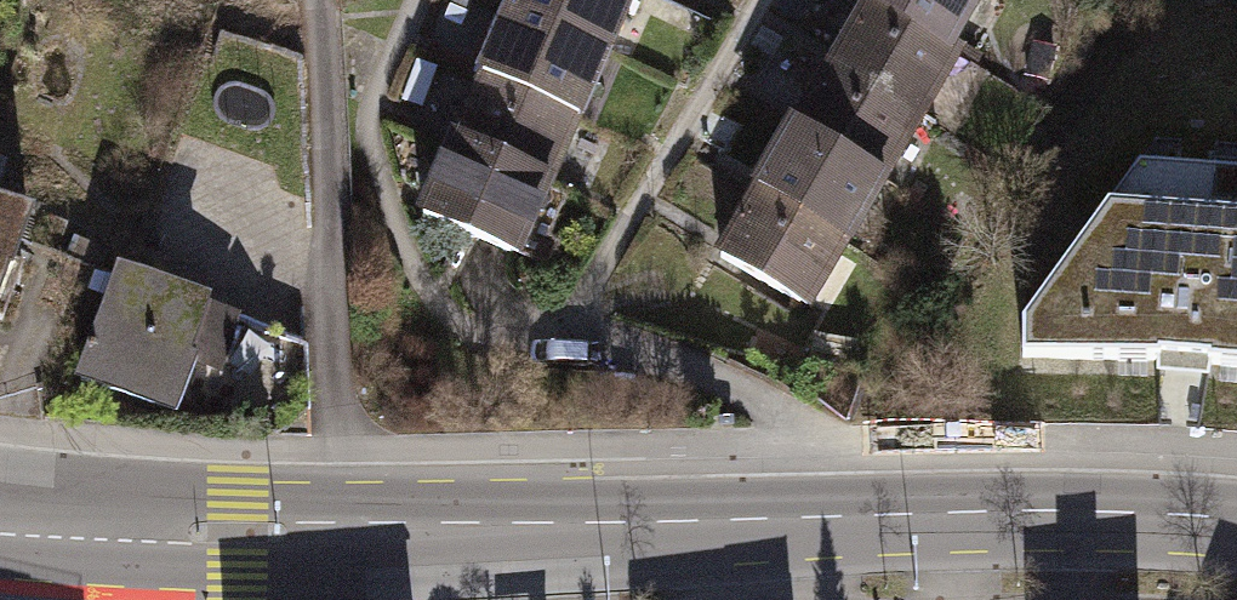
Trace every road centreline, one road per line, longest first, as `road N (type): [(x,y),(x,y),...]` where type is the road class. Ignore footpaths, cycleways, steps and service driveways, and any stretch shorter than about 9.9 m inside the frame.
road 1 (secondary): [(1236,520),(1001,512),(134,533)]
road 2 (secondary): [(134,533),(0,521)]

